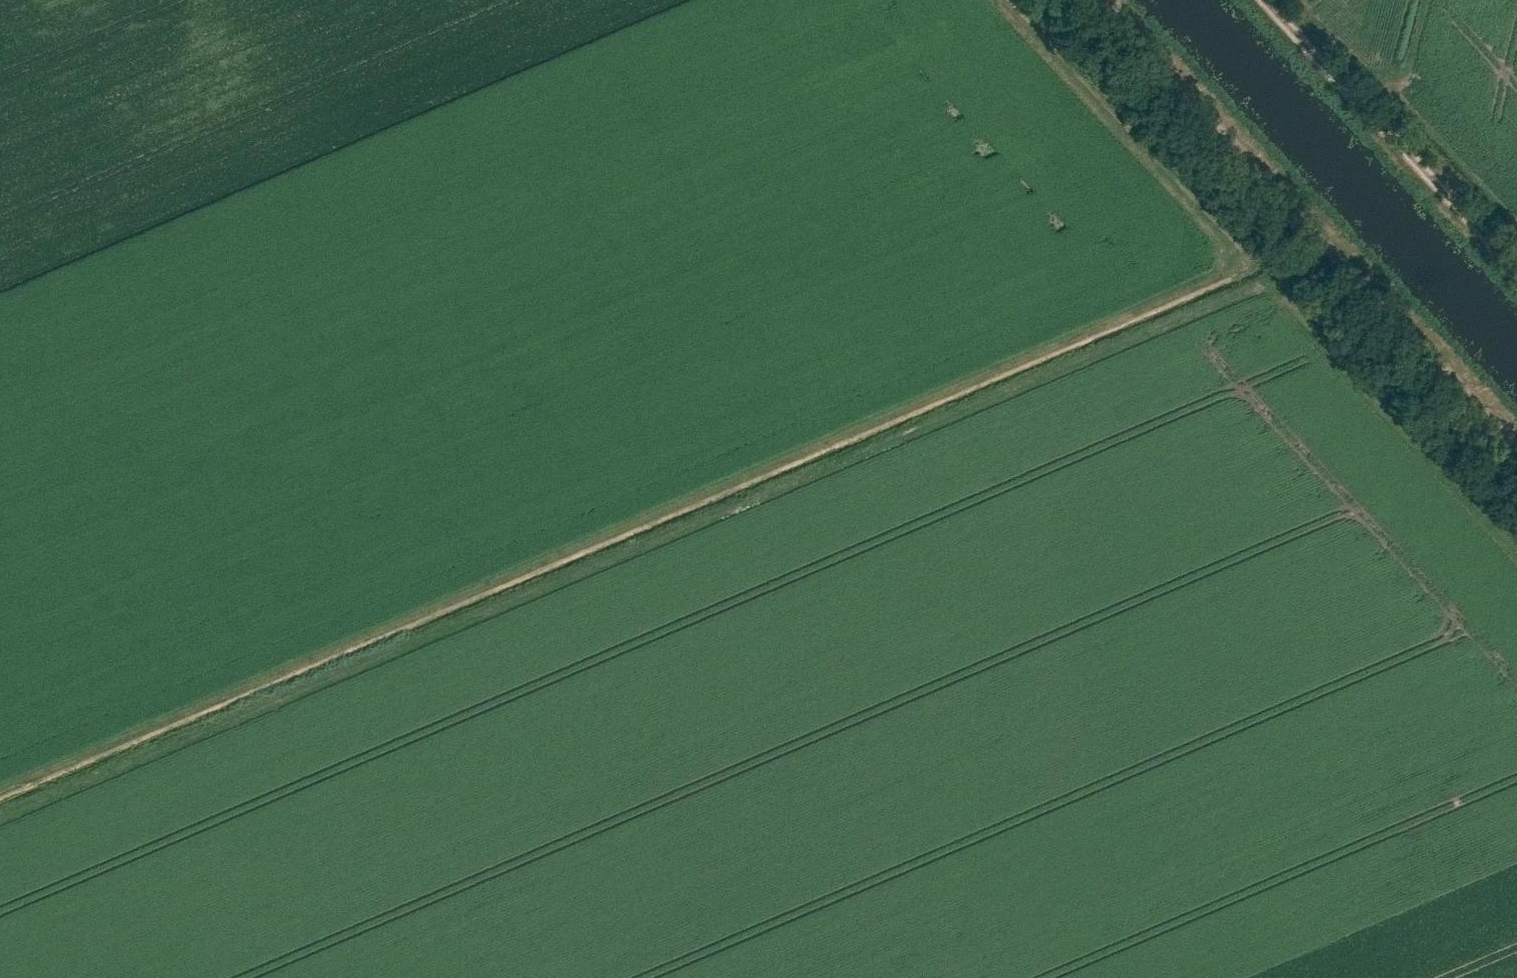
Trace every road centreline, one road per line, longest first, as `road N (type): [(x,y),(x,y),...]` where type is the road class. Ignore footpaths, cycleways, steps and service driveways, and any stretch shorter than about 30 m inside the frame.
road 1 (track): [(1092,0),(1516,455)]
road 2 (track): [(1516,264),(1273,0)]

